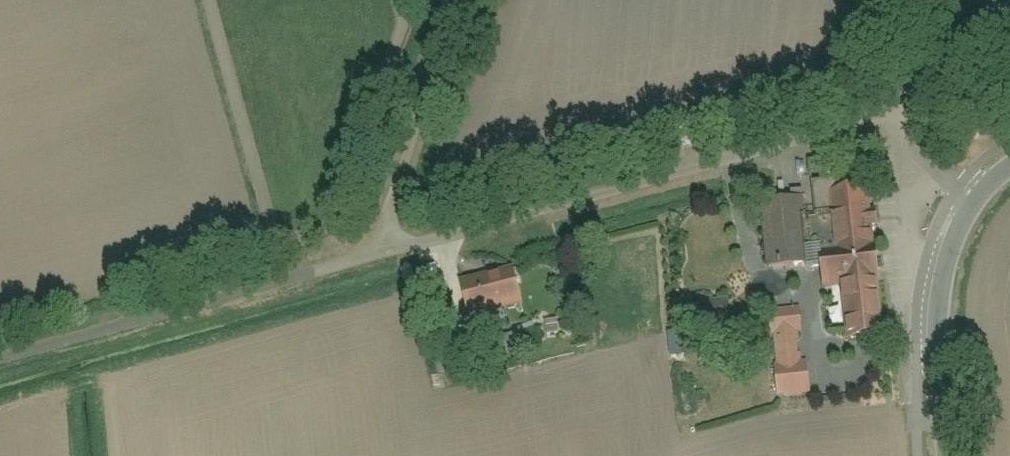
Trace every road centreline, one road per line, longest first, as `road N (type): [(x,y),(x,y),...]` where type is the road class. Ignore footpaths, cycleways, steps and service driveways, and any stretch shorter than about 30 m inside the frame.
road 1 (track): [(907,114),(379,254)]
road 2 (track): [(379,254),(0,355)]
road 3 (track): [(379,254),(453,0)]
road 4 (tertiary): [(975,201),(956,232),(939,295),(945,455)]

